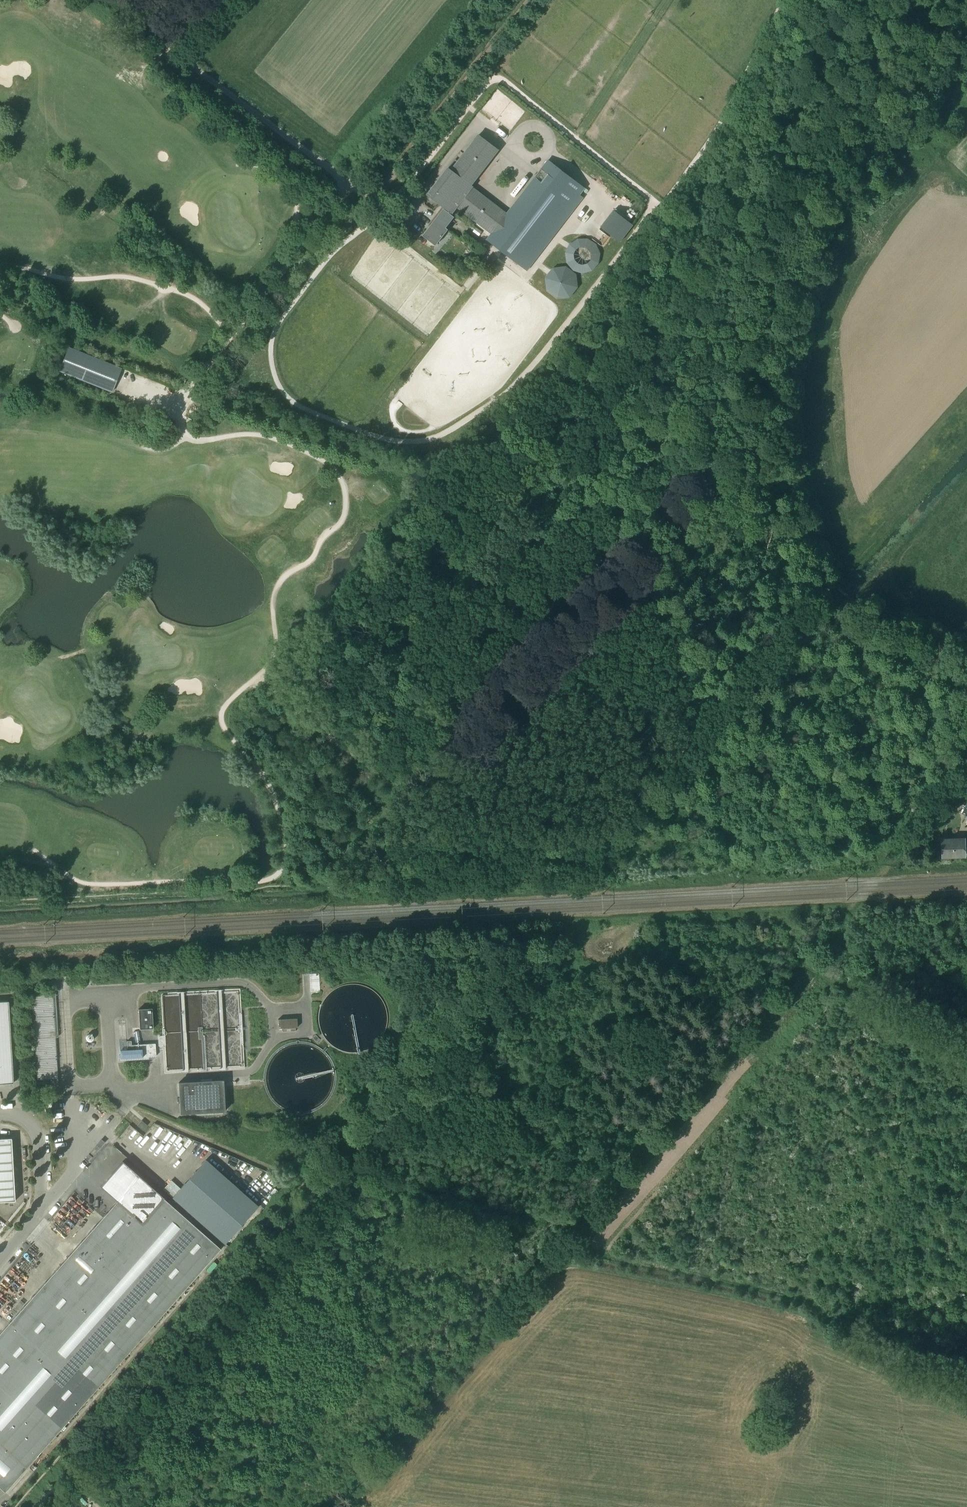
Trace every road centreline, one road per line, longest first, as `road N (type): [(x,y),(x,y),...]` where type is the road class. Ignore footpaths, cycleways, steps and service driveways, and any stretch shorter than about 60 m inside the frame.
road 1 (track): [(347,187),(185,396),(183,436)]
road 2 (unclassified): [(0,1116),(19,1115),(35,1130),(34,1223)]

